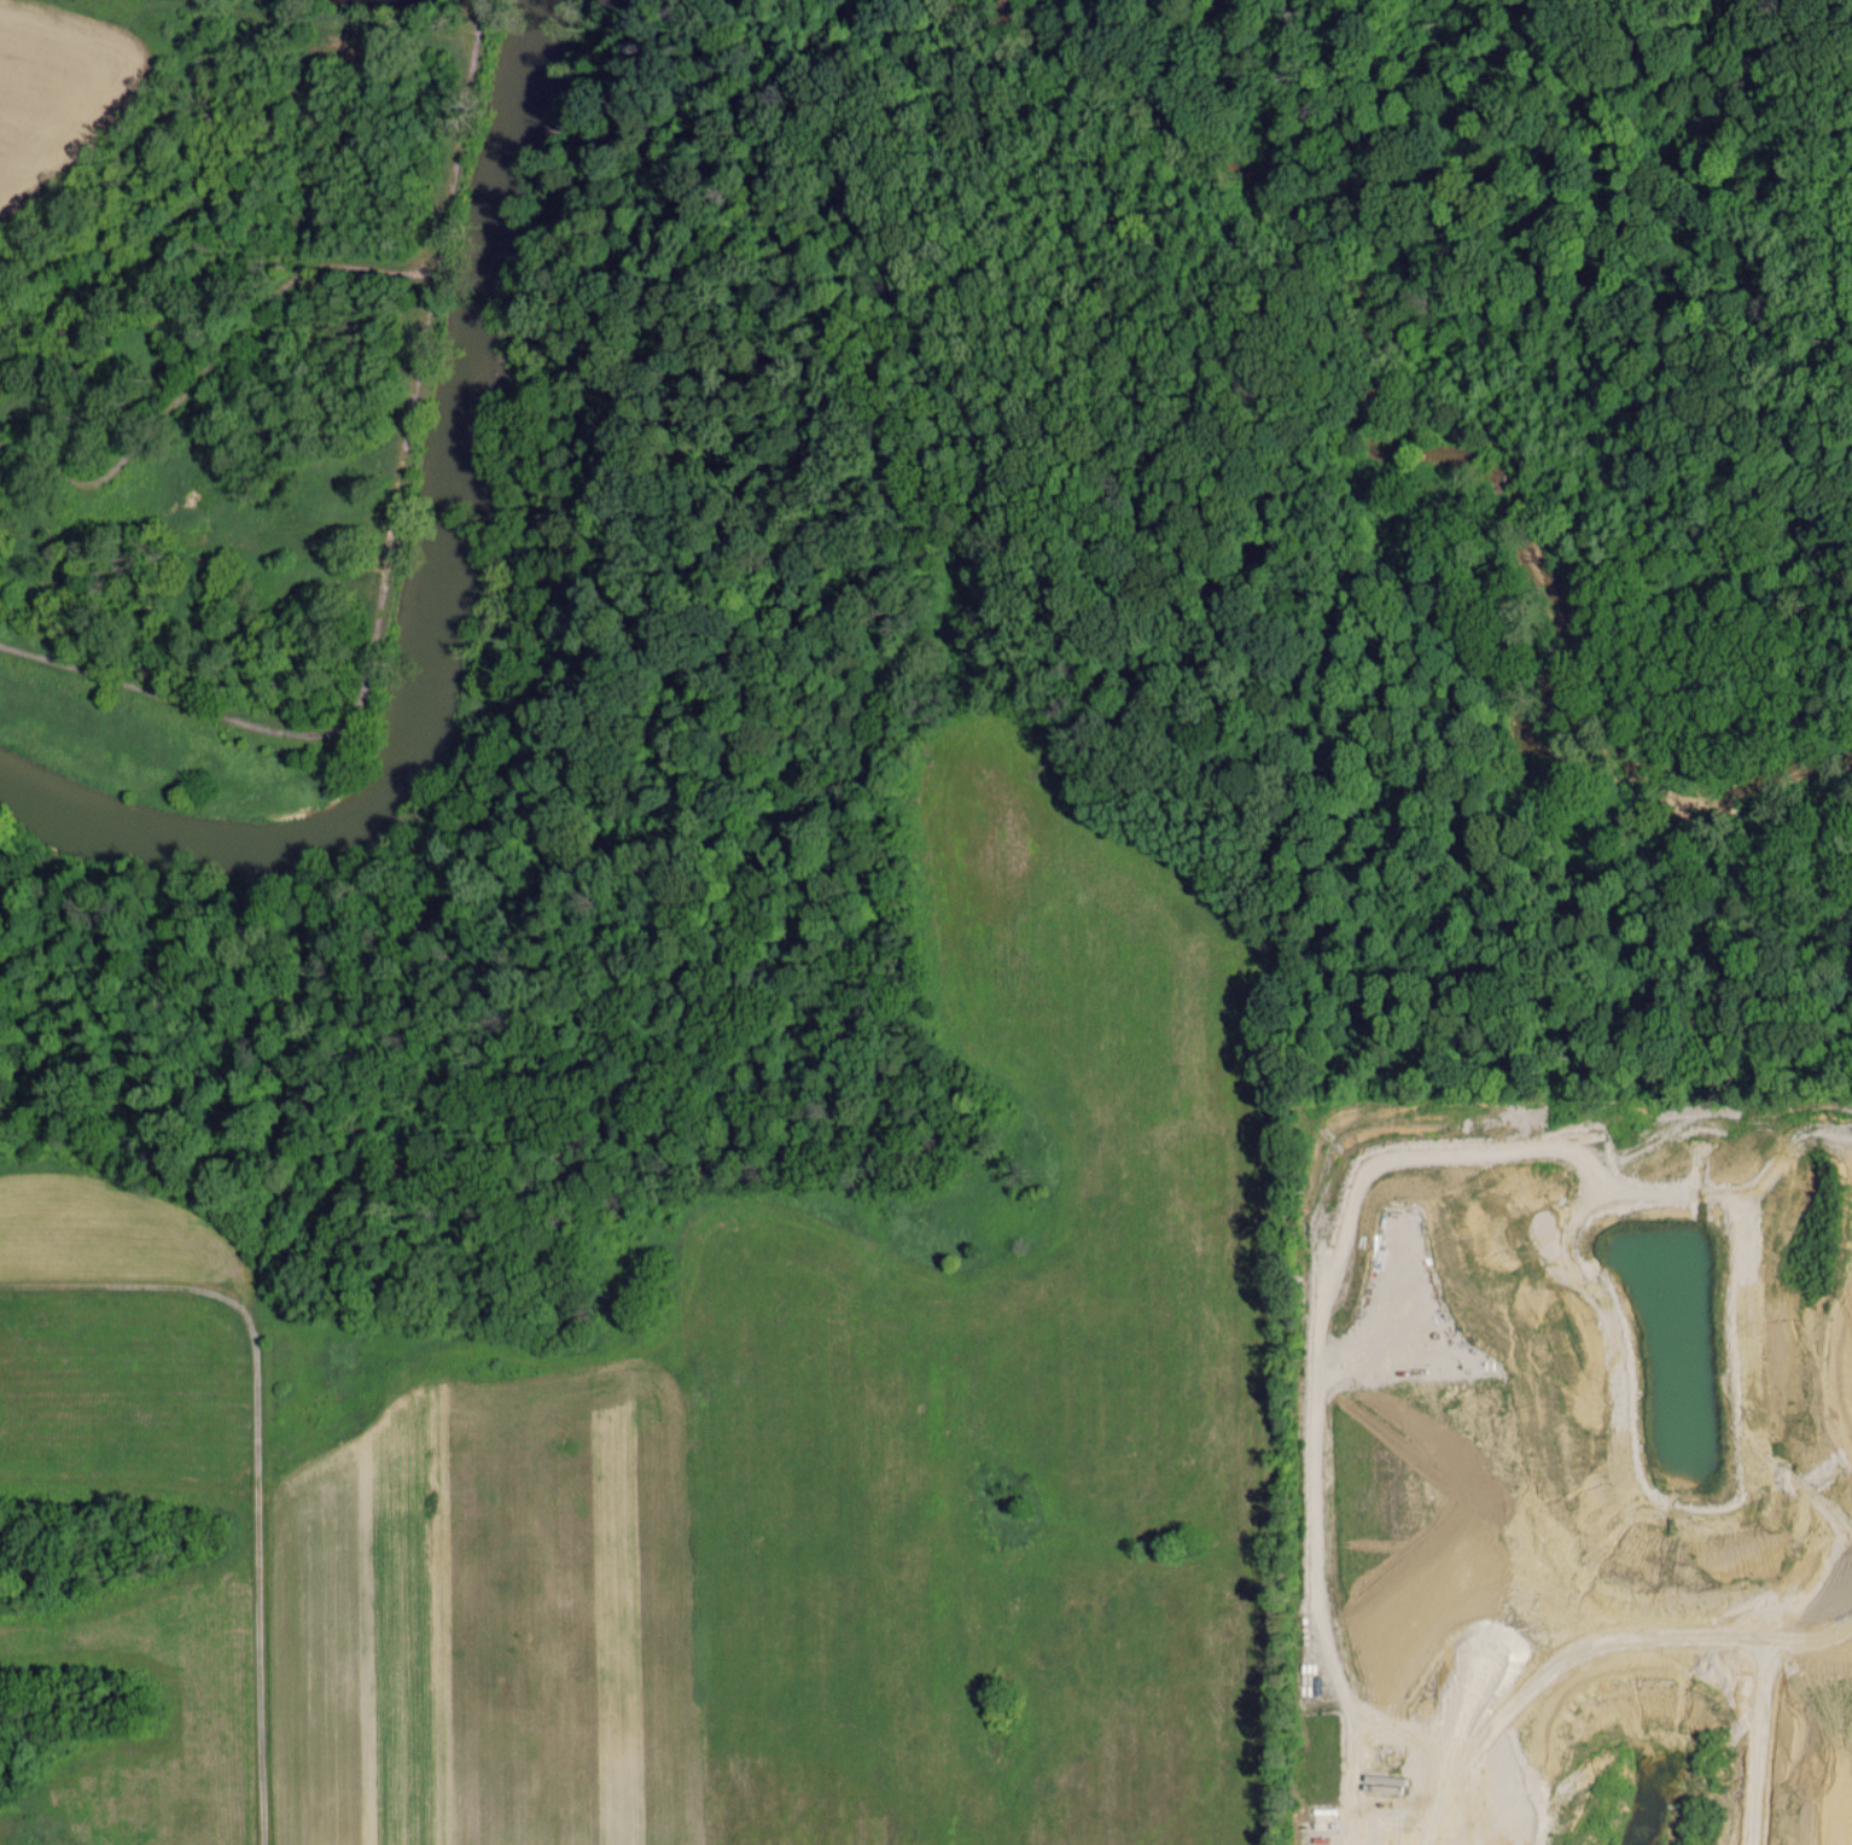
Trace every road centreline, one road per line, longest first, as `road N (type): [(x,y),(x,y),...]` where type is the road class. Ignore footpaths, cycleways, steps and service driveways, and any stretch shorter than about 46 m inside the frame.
road 1 (track): [(0,647),(274,733),(319,735),(349,721),(367,680),(485,0)]
road 2 (track): [(0,447),(51,473),(94,482),(305,273),(333,267),(437,275)]
road 3 (residential): [(261,1844),(235,1373),(215,1346)]

